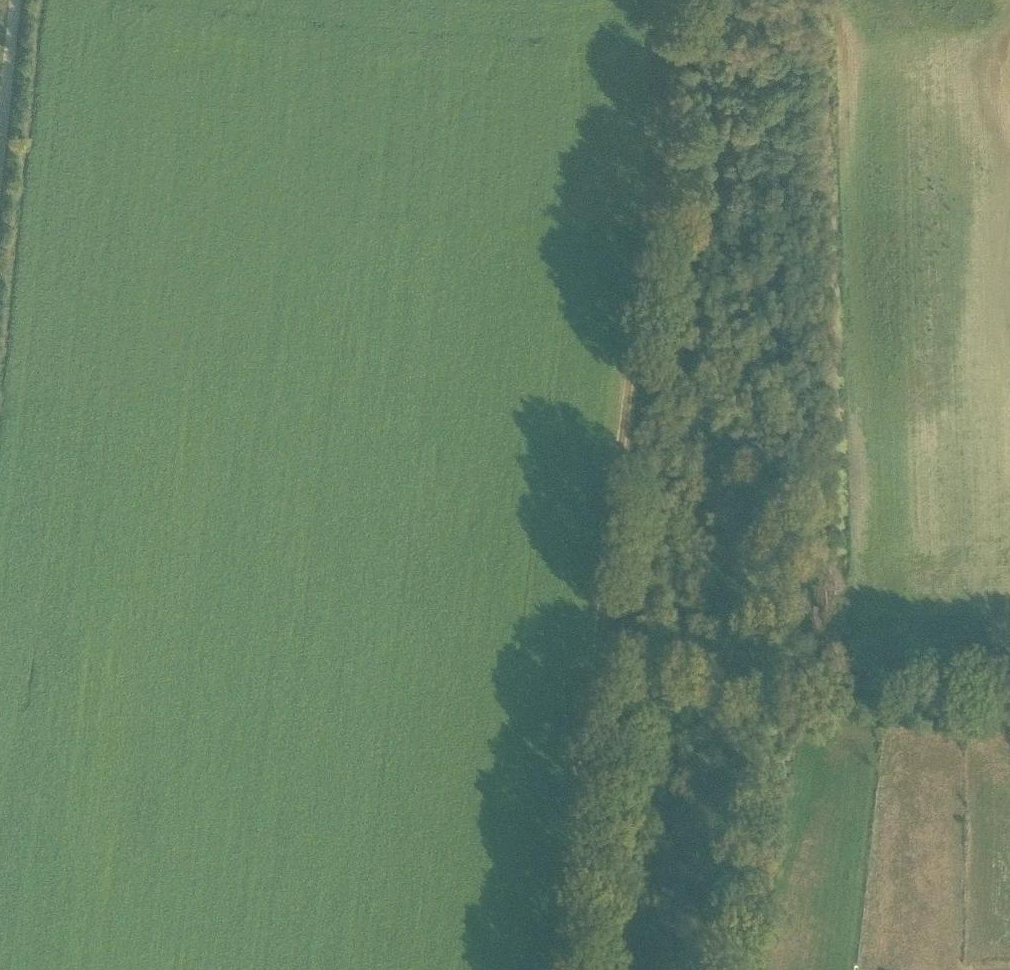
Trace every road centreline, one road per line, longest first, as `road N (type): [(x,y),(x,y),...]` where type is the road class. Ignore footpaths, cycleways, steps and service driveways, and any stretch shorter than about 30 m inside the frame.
road 1 (track): [(638,0),(638,274),(545,969)]
road 2 (unclassified): [(0,196),(23,0)]

